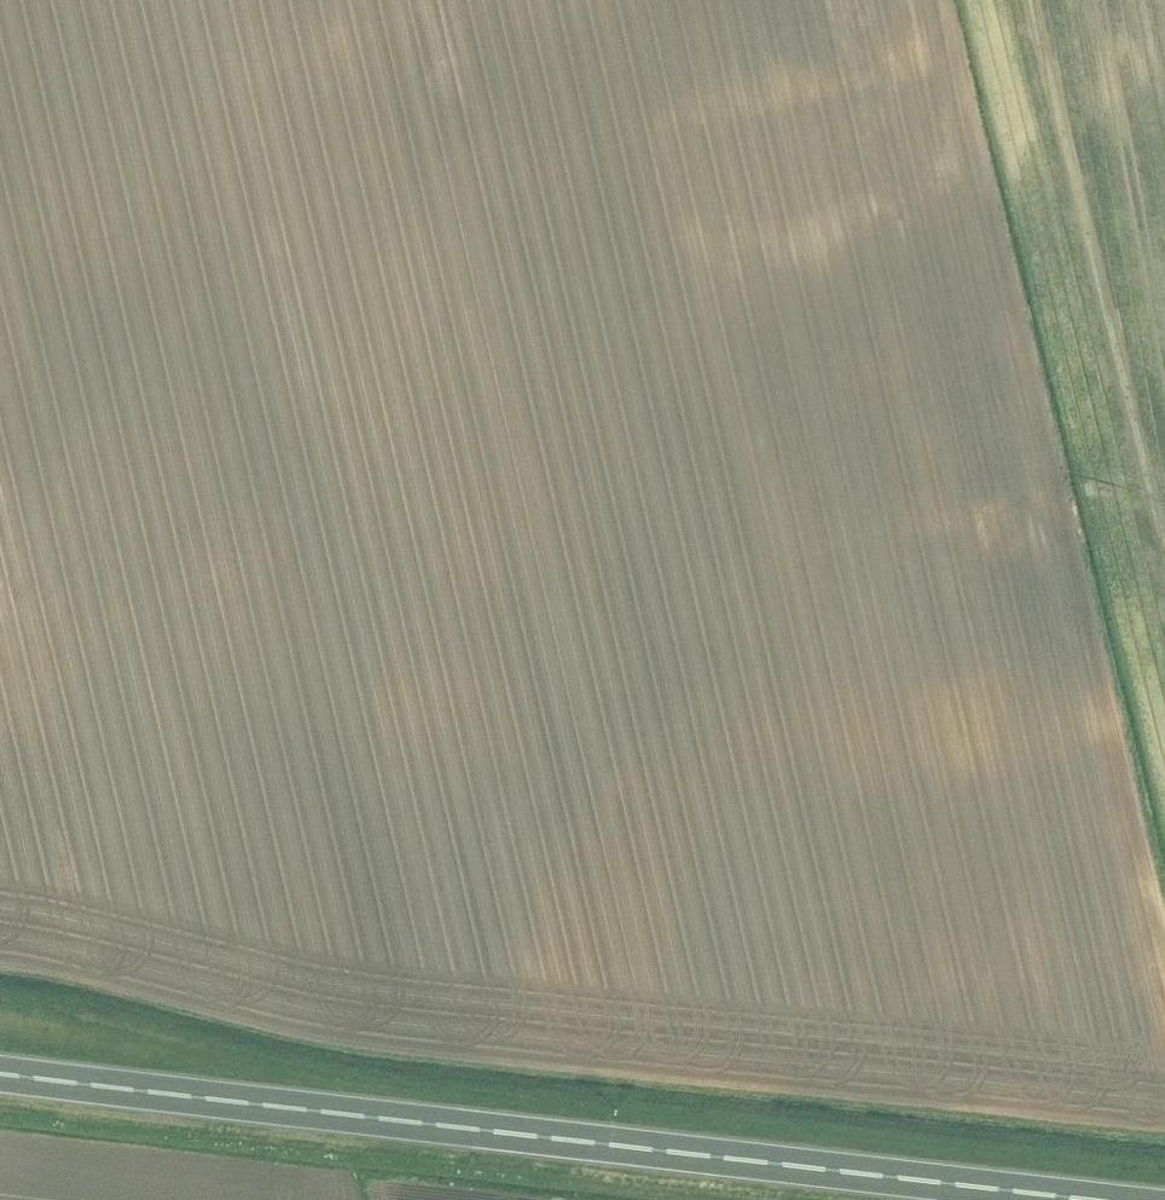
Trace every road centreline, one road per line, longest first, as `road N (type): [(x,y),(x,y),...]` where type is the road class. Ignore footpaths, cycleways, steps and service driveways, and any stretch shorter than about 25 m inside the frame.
road 1 (trunk): [(1094,1199),(0,1073)]

